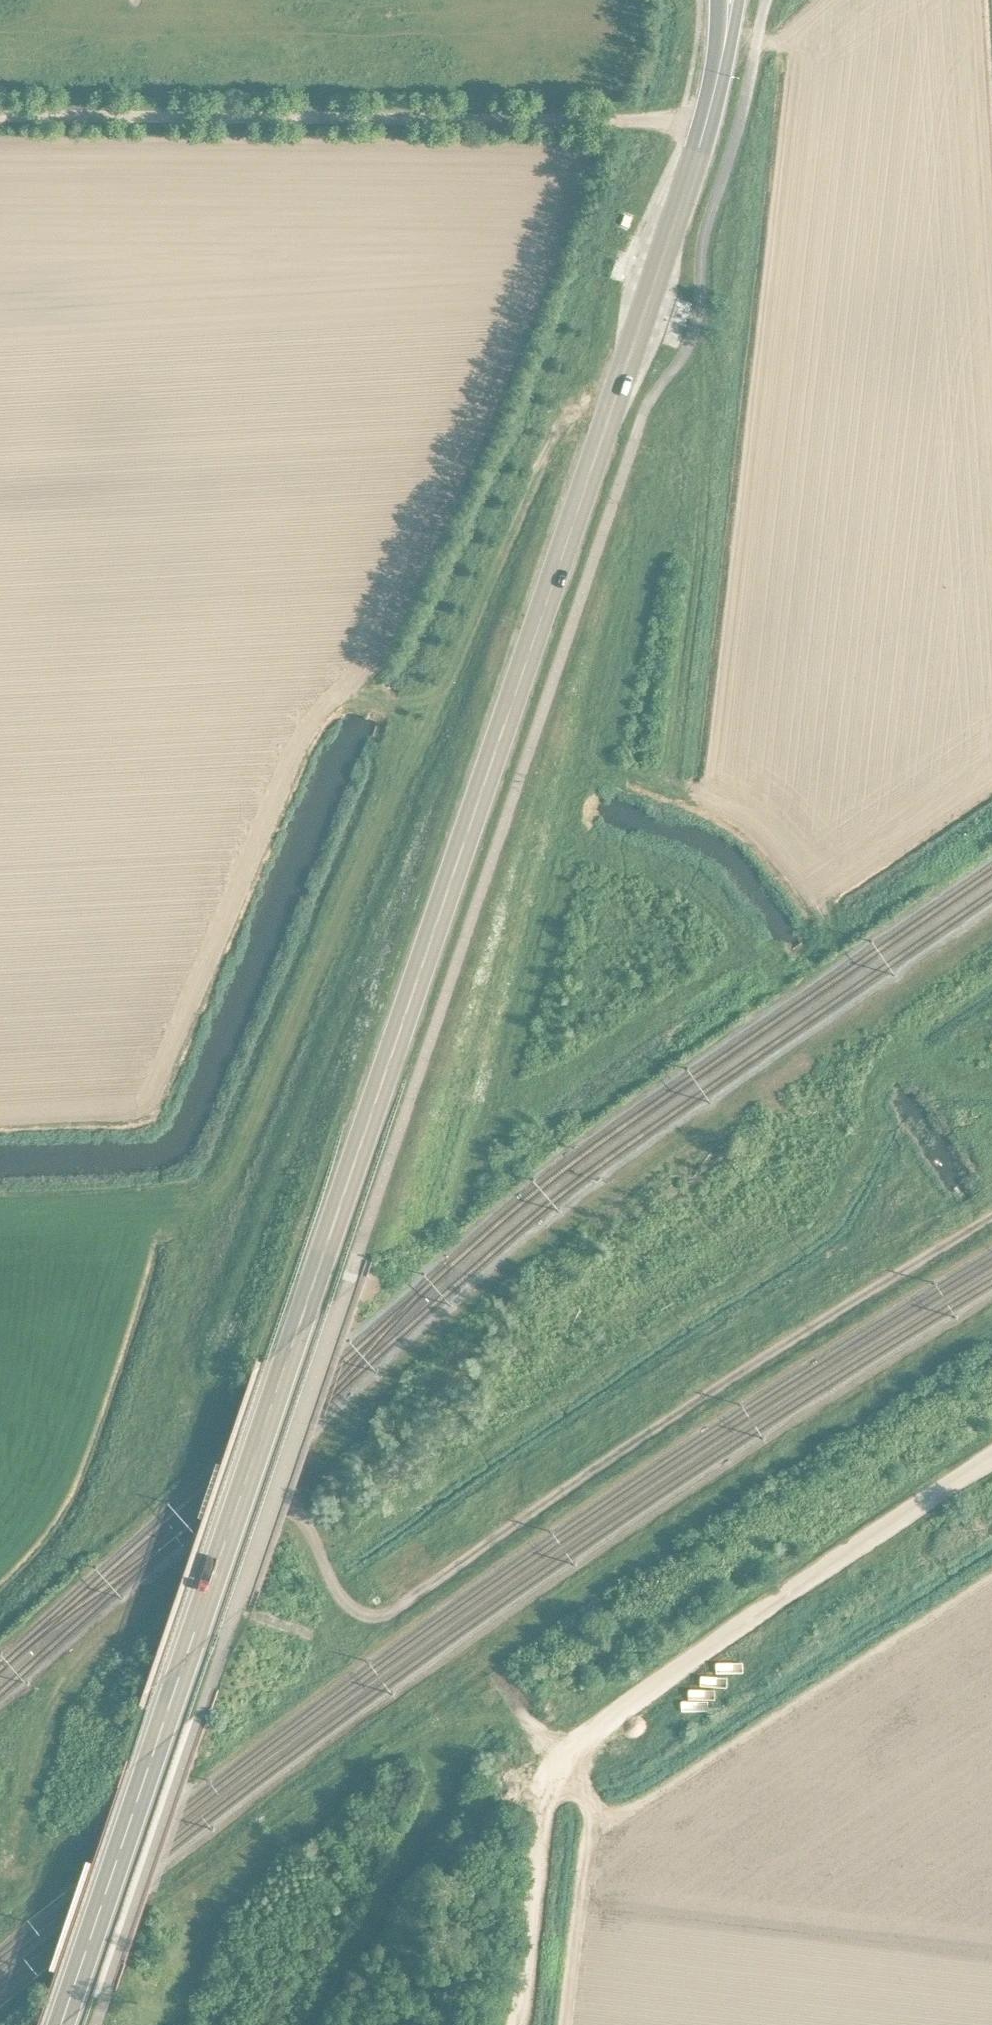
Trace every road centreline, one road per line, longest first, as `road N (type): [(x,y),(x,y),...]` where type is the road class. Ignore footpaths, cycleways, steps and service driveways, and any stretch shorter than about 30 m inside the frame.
road 1 (secondary): [(67,2024),(714,127)]
road 2 (track): [(6,1885),(68,1691),(253,1529),(281,1516),(297,1519),(340,1600),(357,1617),(389,1622),(668,1430),(991,1227)]
road 3 (secondary): [(714,127),(743,0)]
road 4 (secondary): [(720,0),(714,127)]

